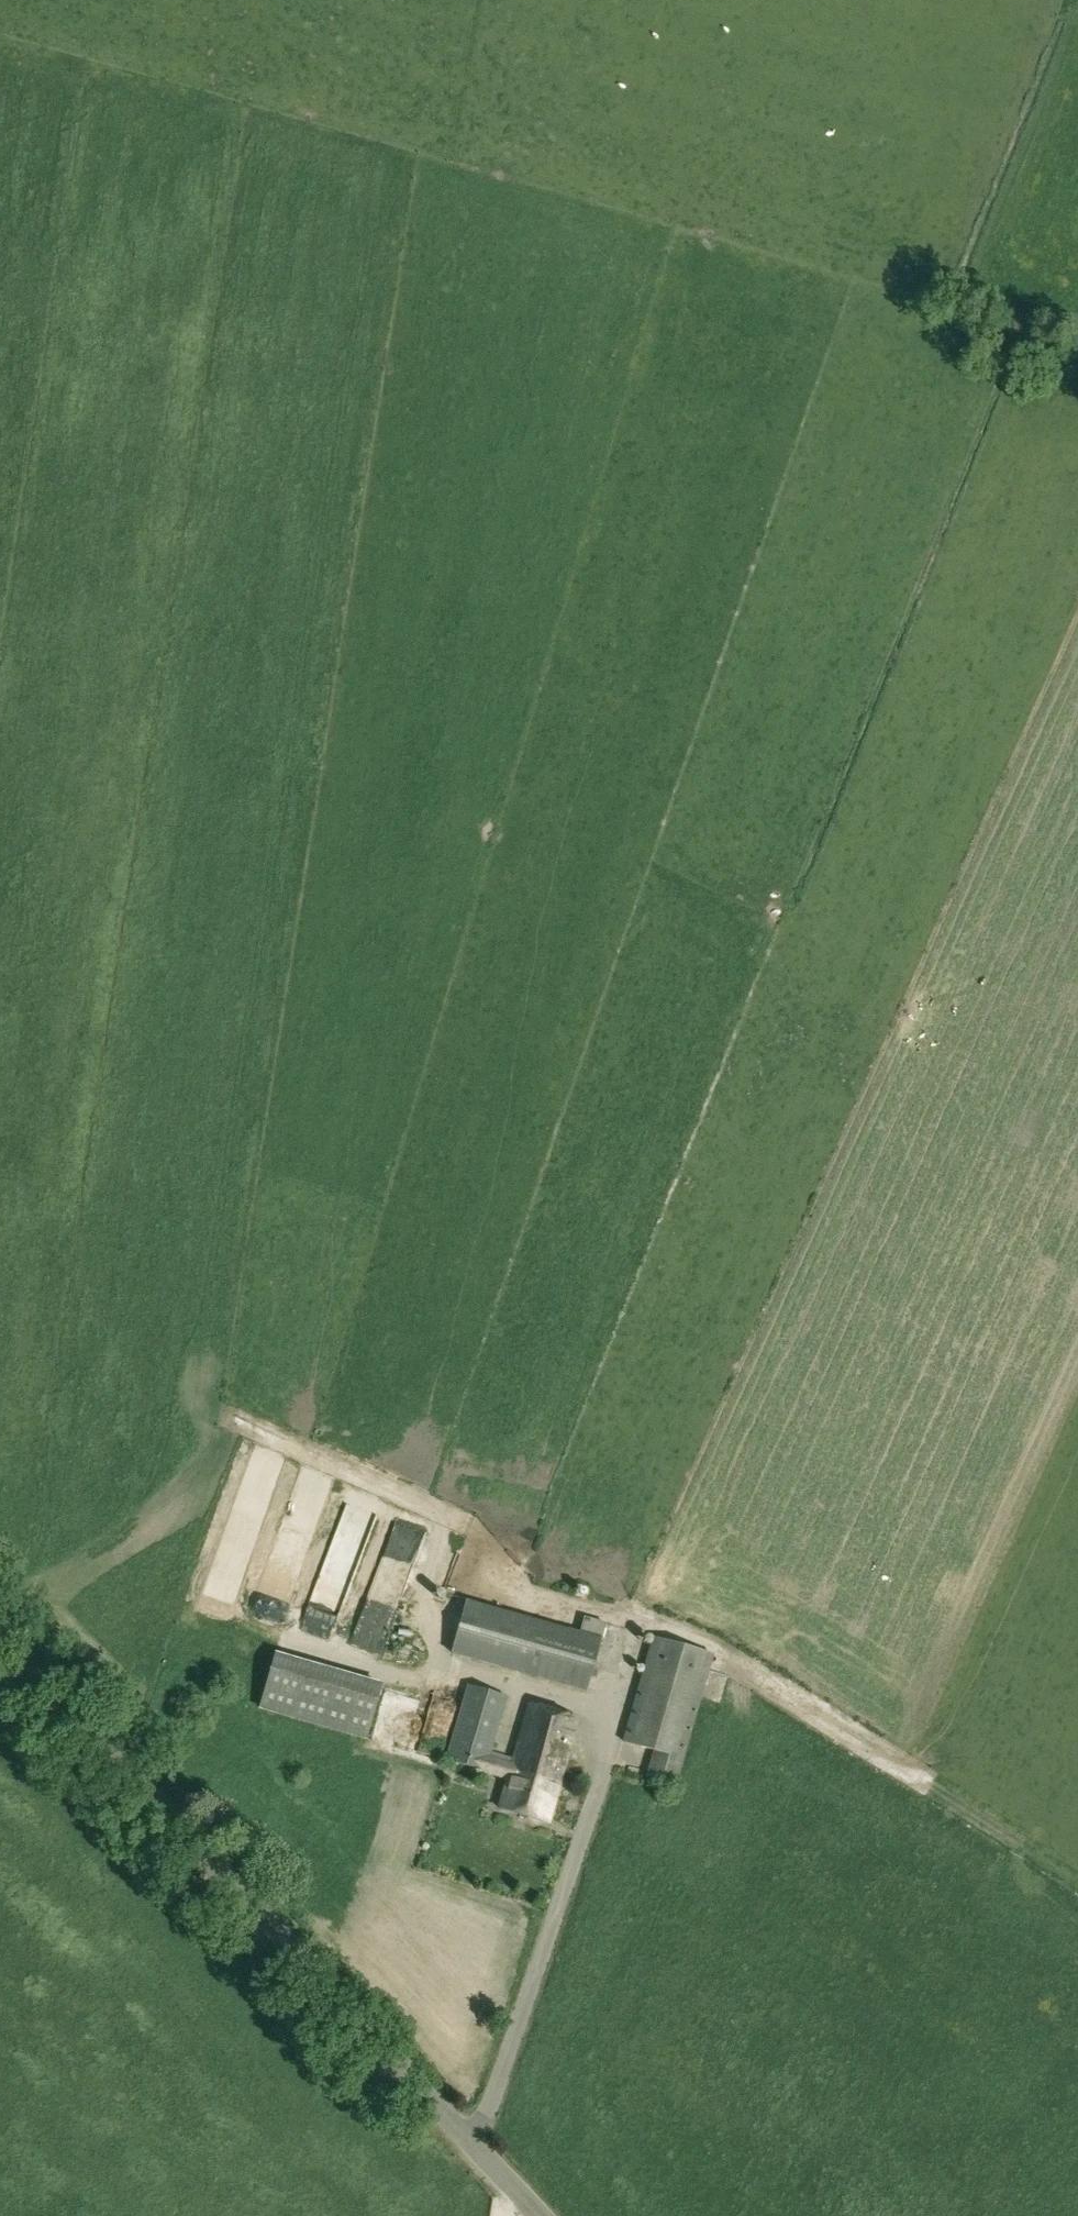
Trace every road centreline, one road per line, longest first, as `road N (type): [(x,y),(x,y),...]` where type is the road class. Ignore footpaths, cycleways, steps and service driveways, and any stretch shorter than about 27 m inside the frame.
road 1 (tertiary): [(537,2215),(0,1643)]

